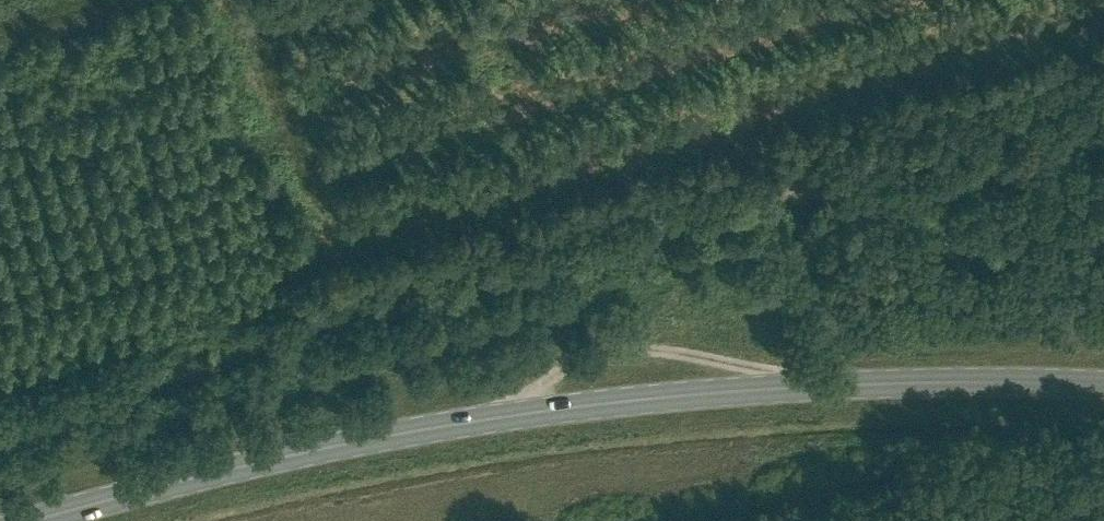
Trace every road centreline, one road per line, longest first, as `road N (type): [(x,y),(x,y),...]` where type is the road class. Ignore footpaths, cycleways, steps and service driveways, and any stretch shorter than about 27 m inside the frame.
road 1 (track): [(0,432),(1103,93)]
road 2 (primary): [(25,520),(312,452),(634,400),(802,385),(1103,384)]

